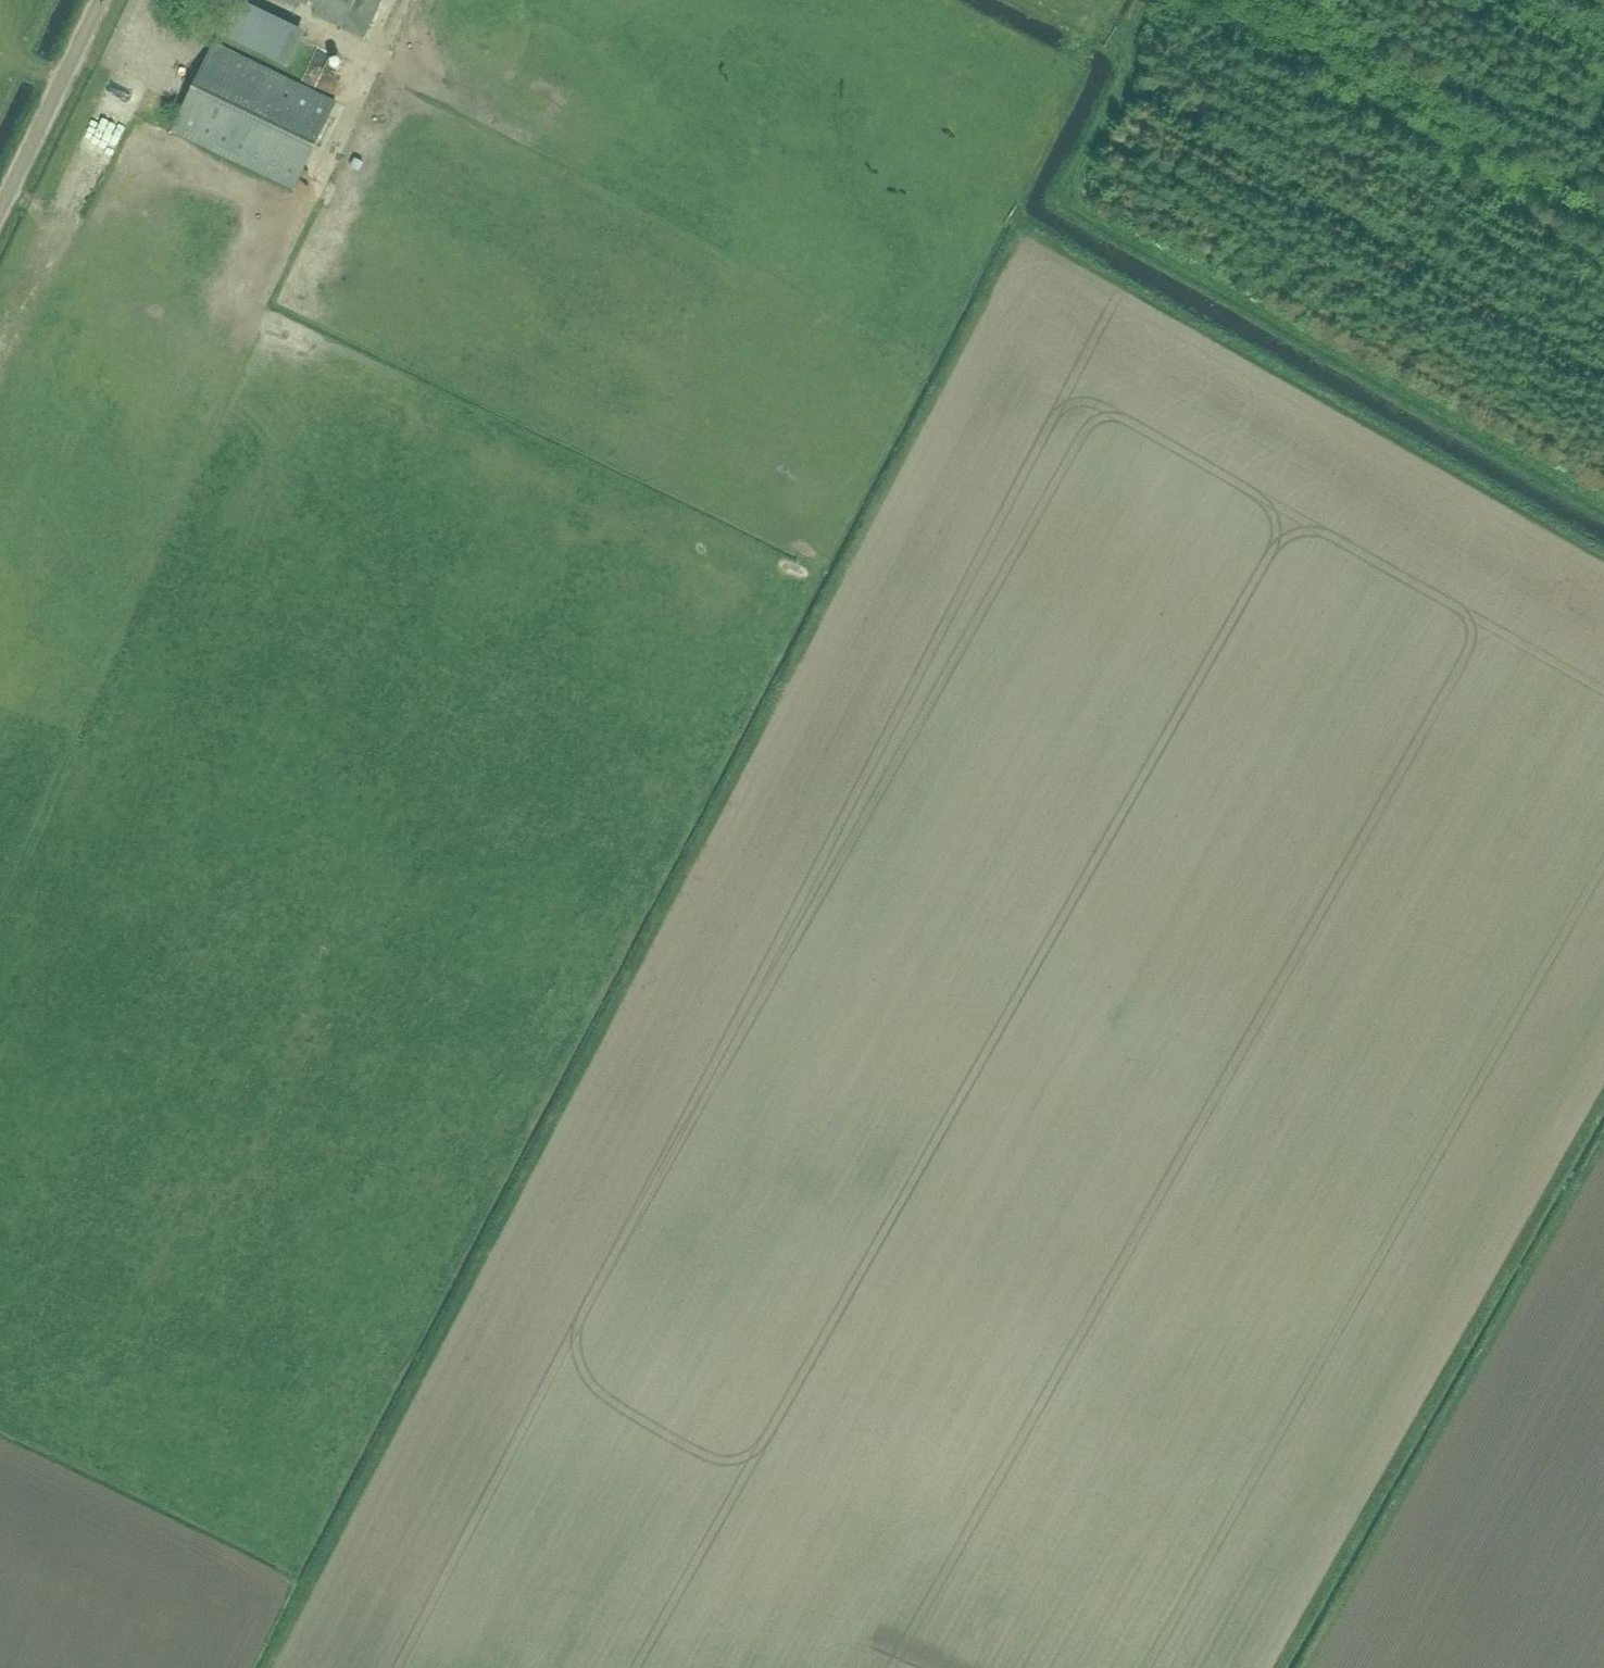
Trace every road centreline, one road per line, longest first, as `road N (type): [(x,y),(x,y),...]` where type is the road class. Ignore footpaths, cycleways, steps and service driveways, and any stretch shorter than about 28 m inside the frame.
road 1 (track): [(1147,0),(1137,70),(1067,197),(1603,499)]
road 2 (unclassified): [(0,206),(99,0)]

